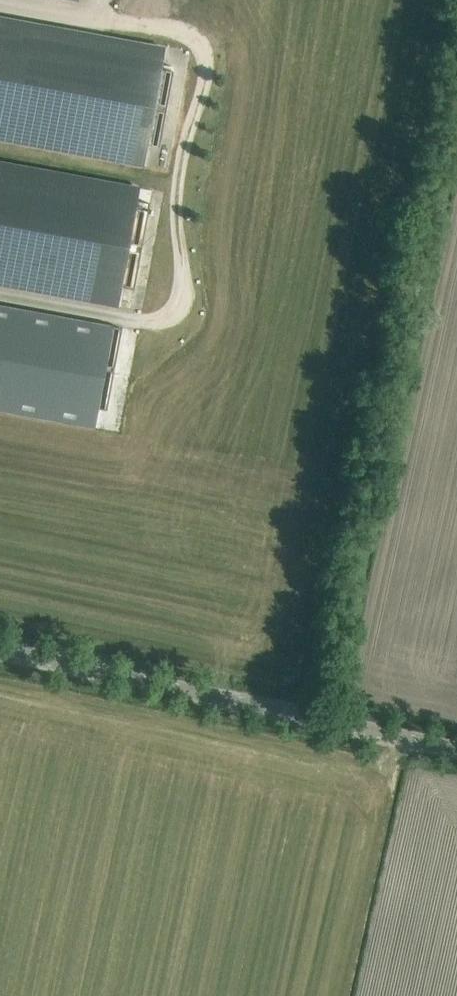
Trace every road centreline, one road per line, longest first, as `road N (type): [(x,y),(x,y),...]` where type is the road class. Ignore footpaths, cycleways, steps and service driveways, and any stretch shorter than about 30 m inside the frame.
road 1 (unclassified): [(456,744),(0,644)]

